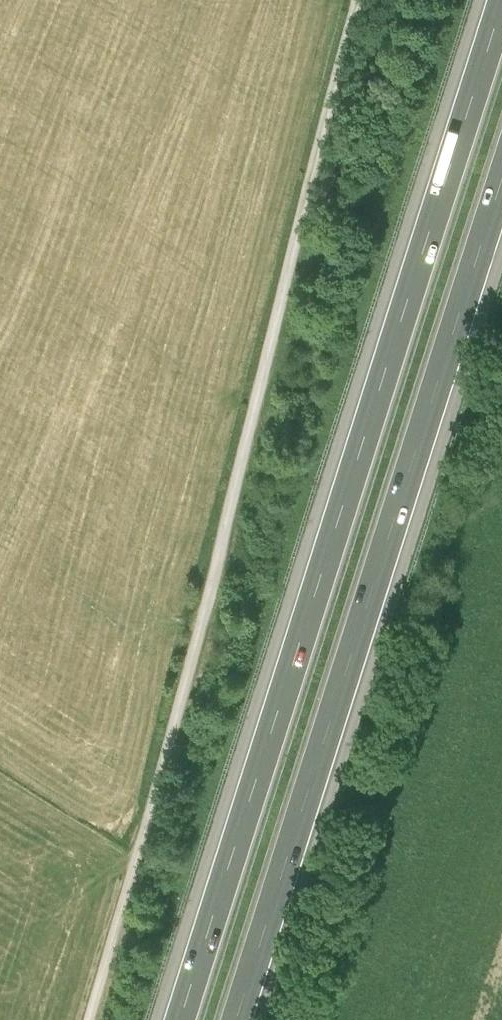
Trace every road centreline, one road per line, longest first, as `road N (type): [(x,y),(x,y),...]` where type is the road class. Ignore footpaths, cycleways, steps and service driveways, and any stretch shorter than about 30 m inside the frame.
road 1 (motorway): [(501,3),(180,1019)]
road 2 (track): [(363,0),(93,1019)]
road 3 (motorway): [(238,1019),(501,188)]

